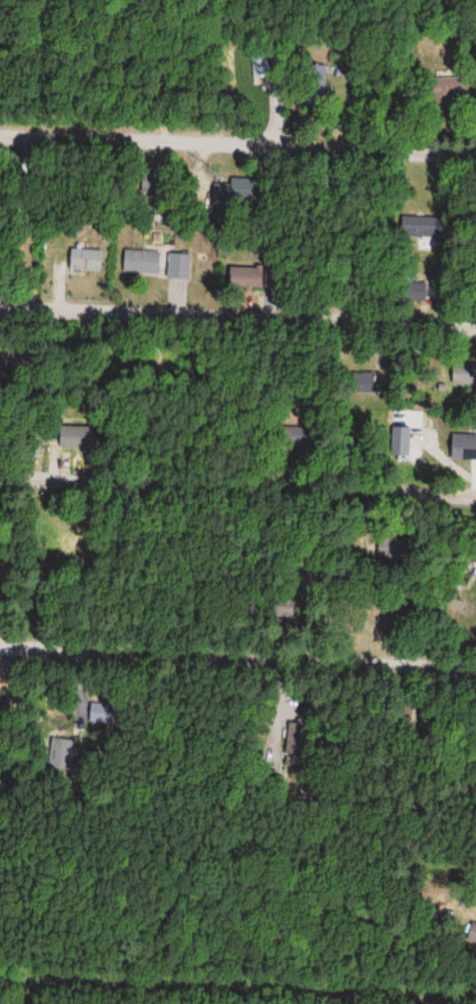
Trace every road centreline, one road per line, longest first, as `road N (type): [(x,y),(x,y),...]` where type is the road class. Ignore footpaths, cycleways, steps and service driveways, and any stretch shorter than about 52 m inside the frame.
road 1 (residential): [(475,152),(0,134)]
road 2 (residential): [(475,319),(0,302)]
road 3 (residential): [(475,657),(0,641)]
road 4 (residential): [(475,485),(0,471)]

